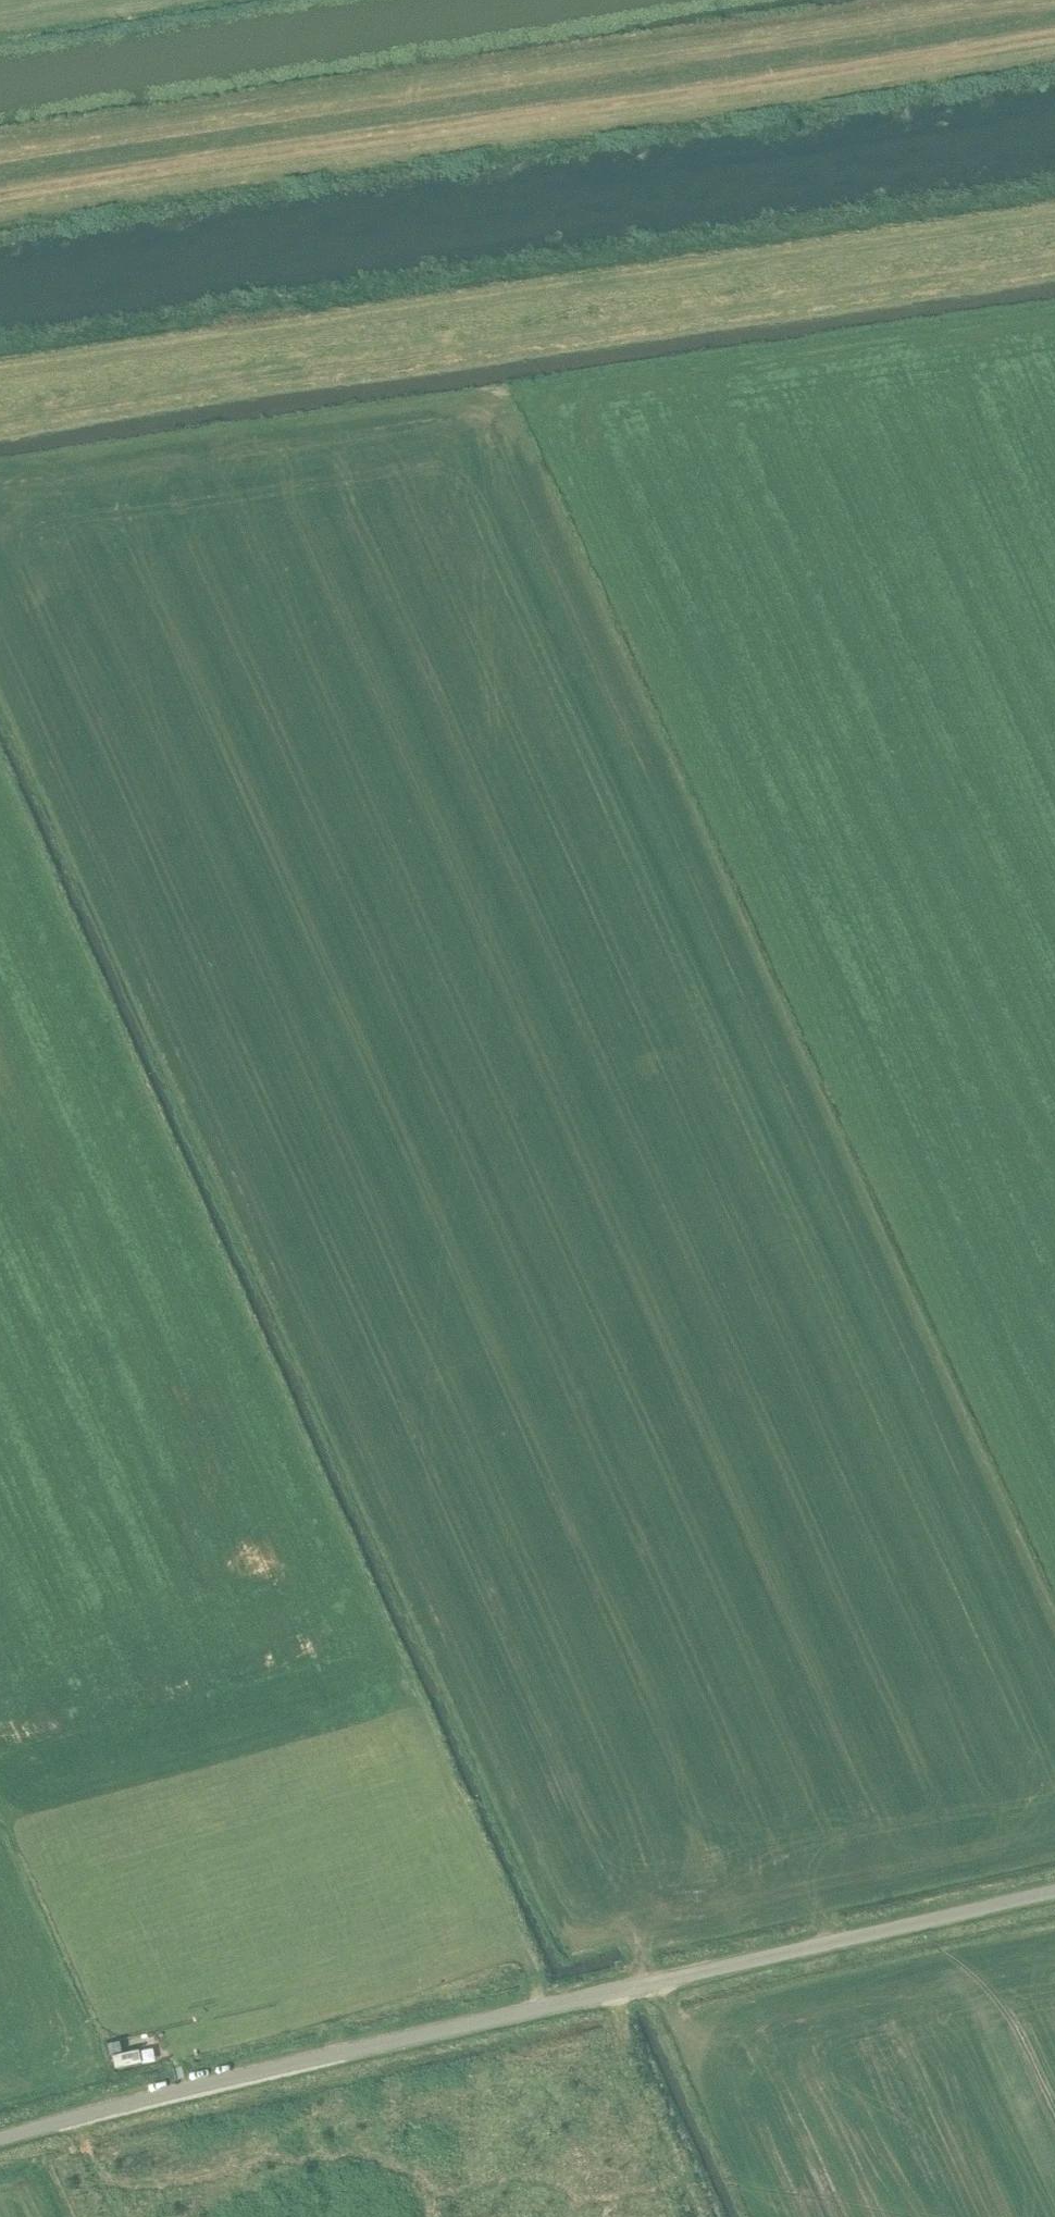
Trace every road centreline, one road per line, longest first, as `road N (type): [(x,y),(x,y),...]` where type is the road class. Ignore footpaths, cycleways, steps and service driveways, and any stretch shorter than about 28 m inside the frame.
road 1 (unclassified): [(0,2140),(204,2085),(1054,1891)]

